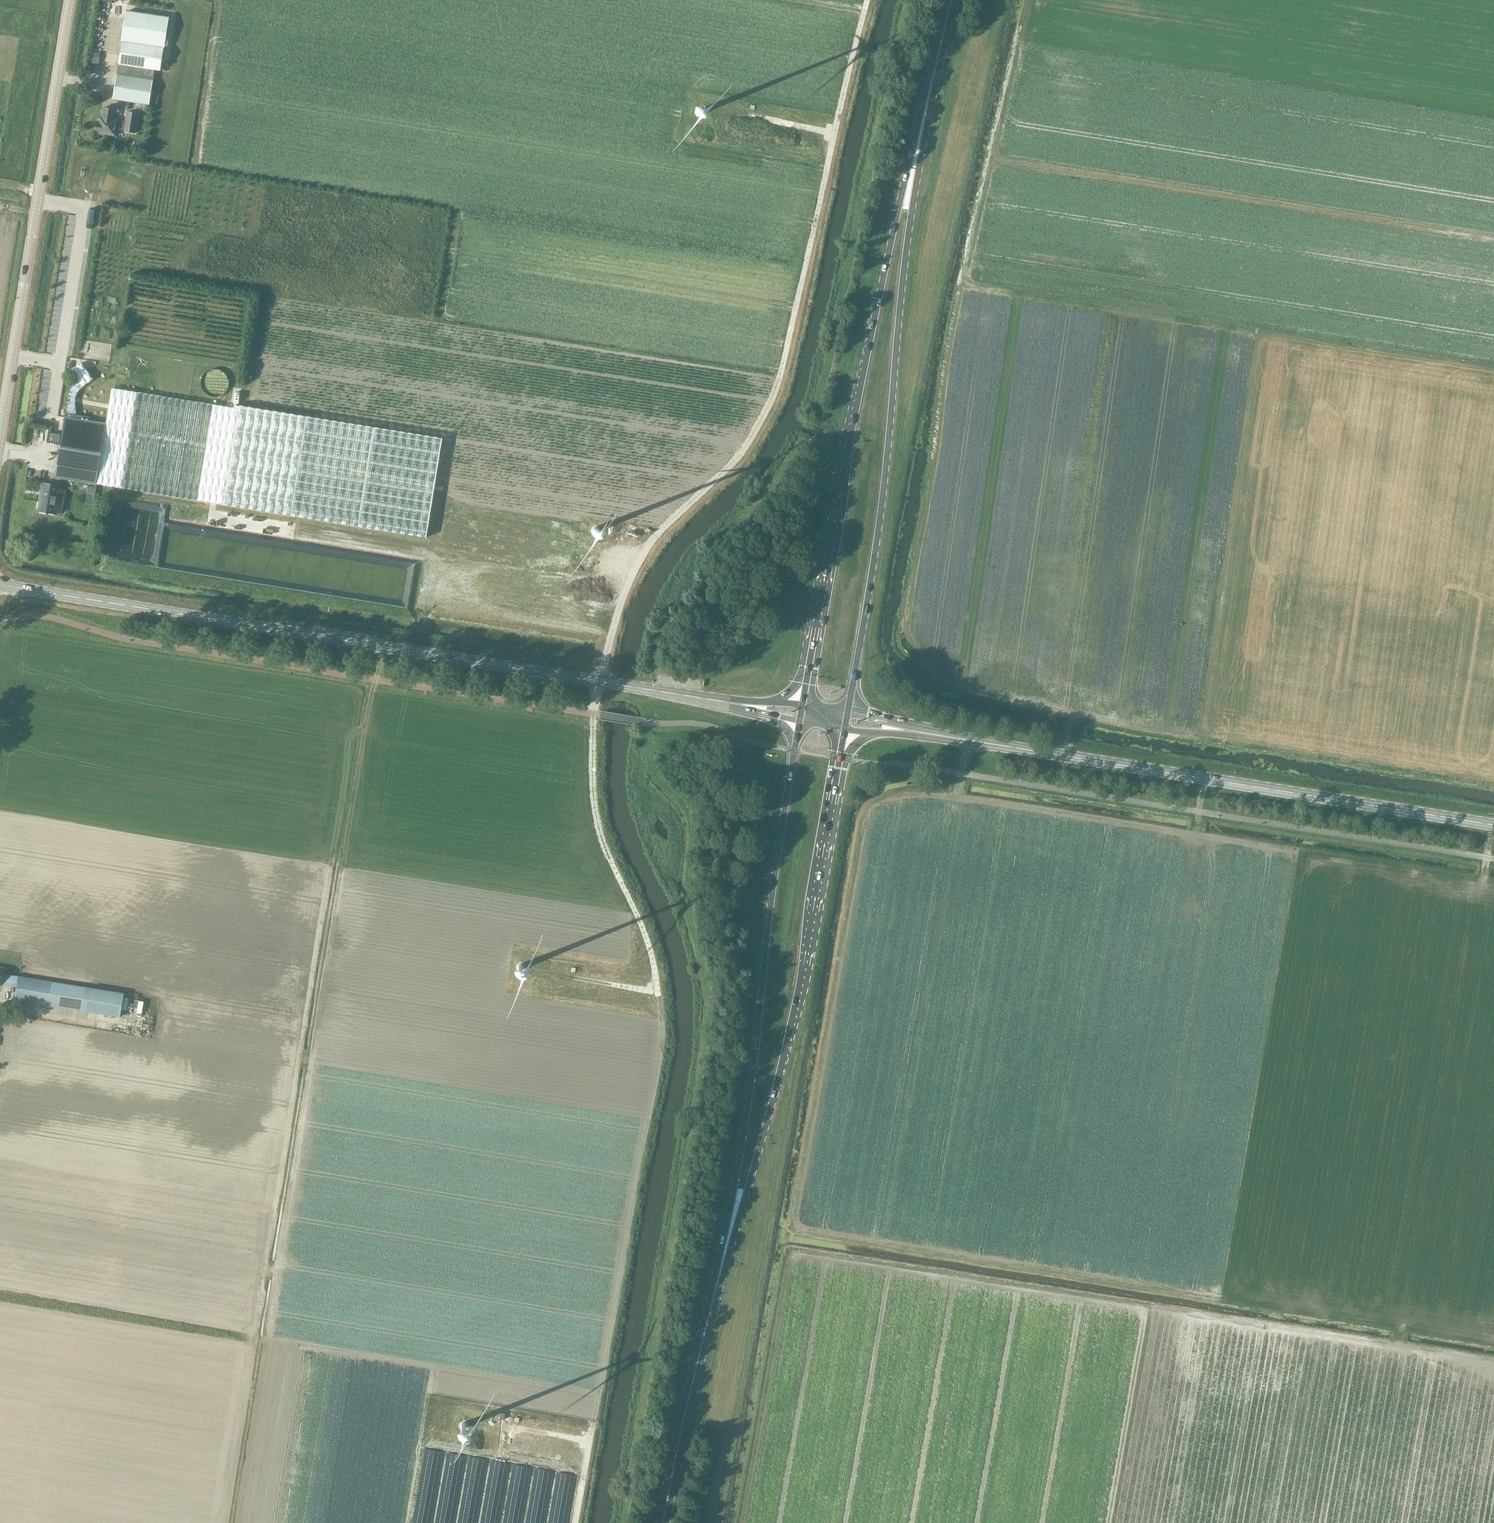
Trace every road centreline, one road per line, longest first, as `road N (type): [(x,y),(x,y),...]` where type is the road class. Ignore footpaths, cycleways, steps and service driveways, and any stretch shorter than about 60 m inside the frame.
road 1 (tertiary): [(801,714),(0,585)]
road 2 (primary): [(935,69),(873,326),(801,714)]
road 3 (primary): [(847,720),(877,548),(935,69)]
road 4 (tertiary): [(1493,825),(847,720)]
road 5 (primary): [(709,1315),(803,985),(847,720)]
road 6 (primary): [(801,714),(744,1132),(709,1315)]
road 7 (tertiary): [(0,434),(70,0)]
road 8 (primary): [(663,1522),(709,1315)]

